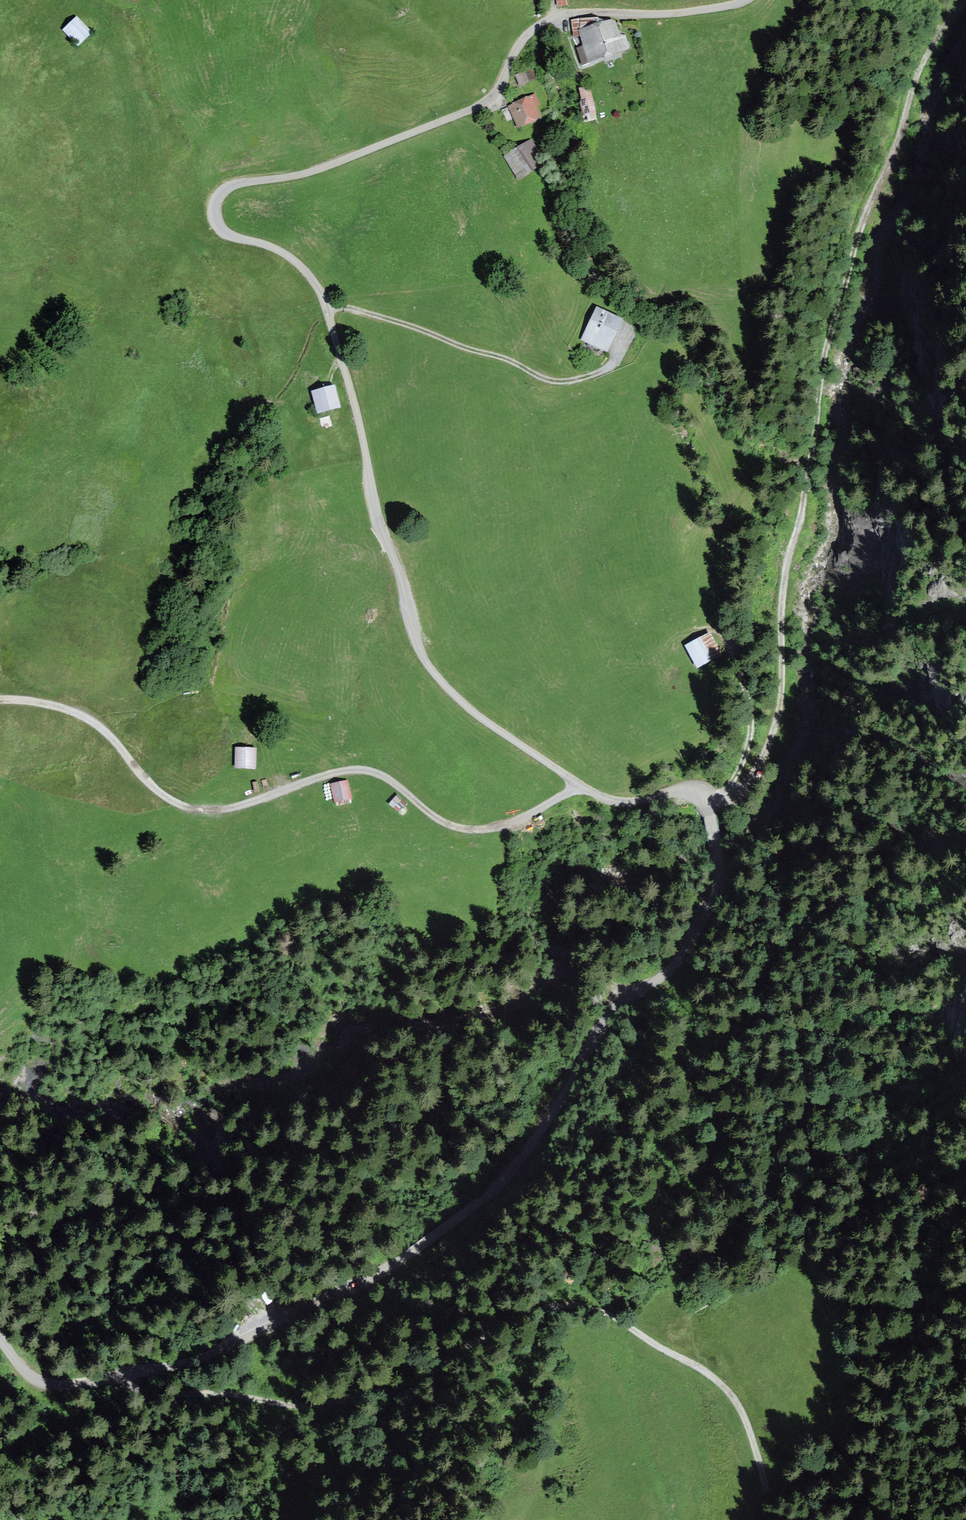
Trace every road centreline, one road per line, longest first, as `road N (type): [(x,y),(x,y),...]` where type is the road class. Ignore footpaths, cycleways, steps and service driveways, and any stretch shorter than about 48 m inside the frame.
road 1 (unclassified): [(751,0),(551,20),(530,36),(499,99),(304,175),(243,183),(218,209),(226,231),(299,262),(330,304),(408,618),(429,663),(467,704),(608,799),(687,794),(708,806),(722,868),(710,925),(670,968),(608,1006),(535,1156),(358,1288),(140,1373),(54,1389),(31,1377),(0,1341)]
road 2 (track): [(965,0),(924,53),(859,232),(822,375),(807,527),(783,614),(787,677),(778,735),(760,775),(708,806),(738,772),(749,739),(752,710),(729,635)]
road 3 (track): [(0,699),(46,700),(82,712),(190,811),(225,814),(363,769),(387,776),(441,821),(465,831),(513,825),(583,786)]
road 4 (track): [(140,1373),(303,1407),(342,1403),(409,1381),(545,1304),(588,1302),(700,1368)]
road 5 (track): [(330,304),(440,335),(553,381),(609,371),(634,333)]
road 6 (track): [(700,1368),(728,1389),(746,1422),(763,1473),(767,1519)]

